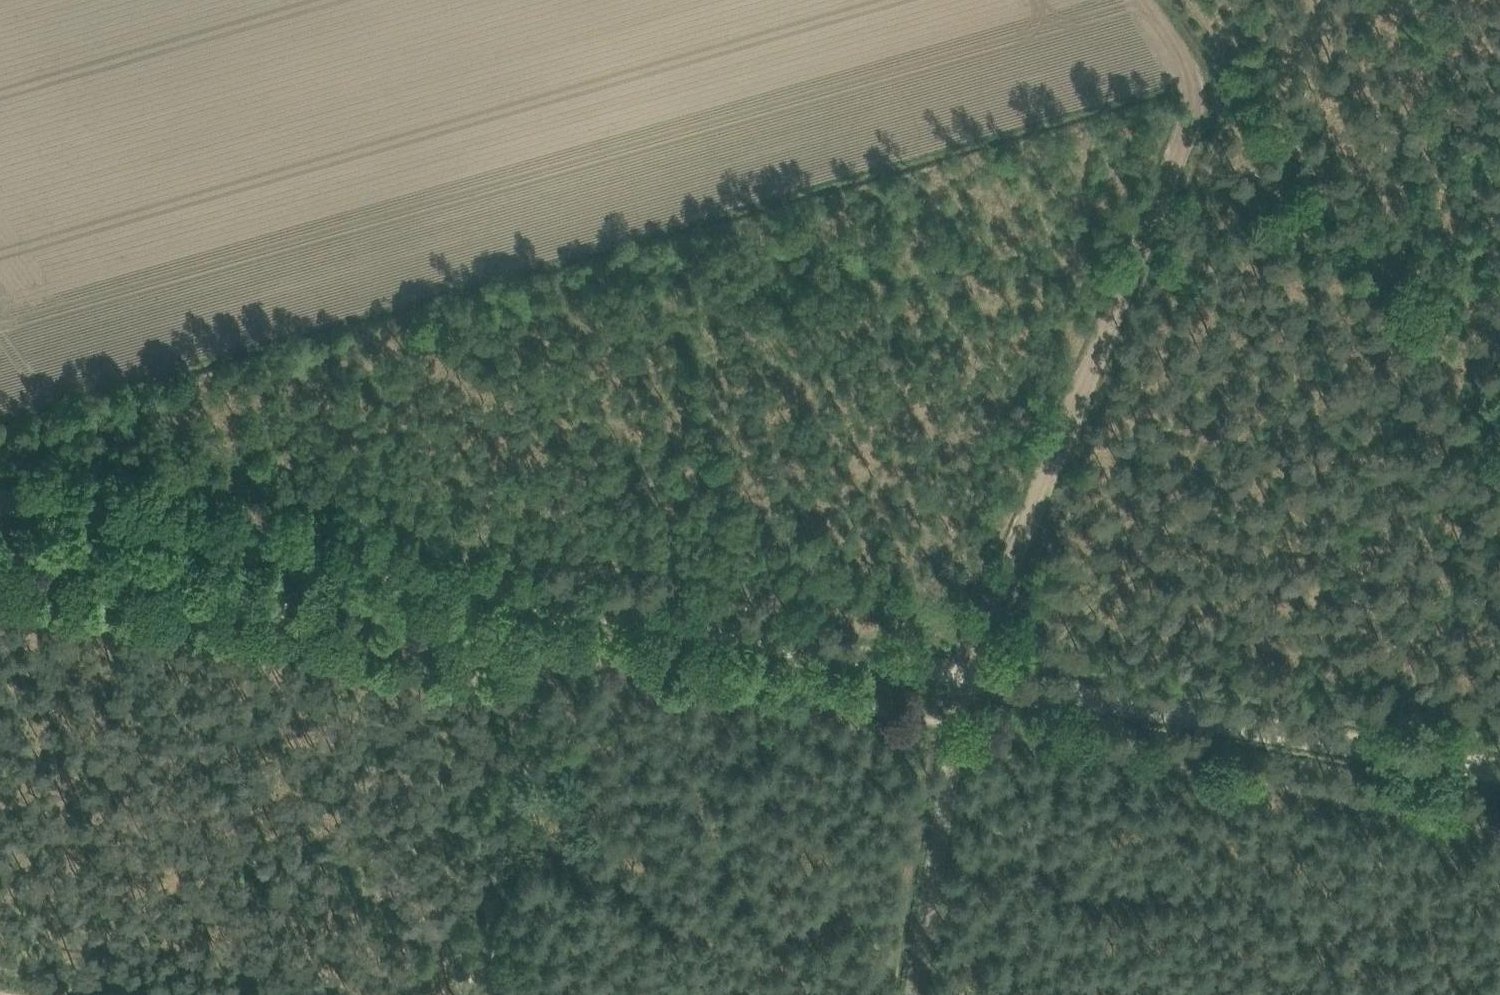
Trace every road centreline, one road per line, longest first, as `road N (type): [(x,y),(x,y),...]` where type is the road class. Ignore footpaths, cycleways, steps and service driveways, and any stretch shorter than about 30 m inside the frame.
road 1 (track): [(963,684),(0,513)]
road 2 (track): [(963,684),(1198,77)]
road 3 (track): [(1499,775),(963,684)]
road 4 (track): [(909,994),(963,684)]

